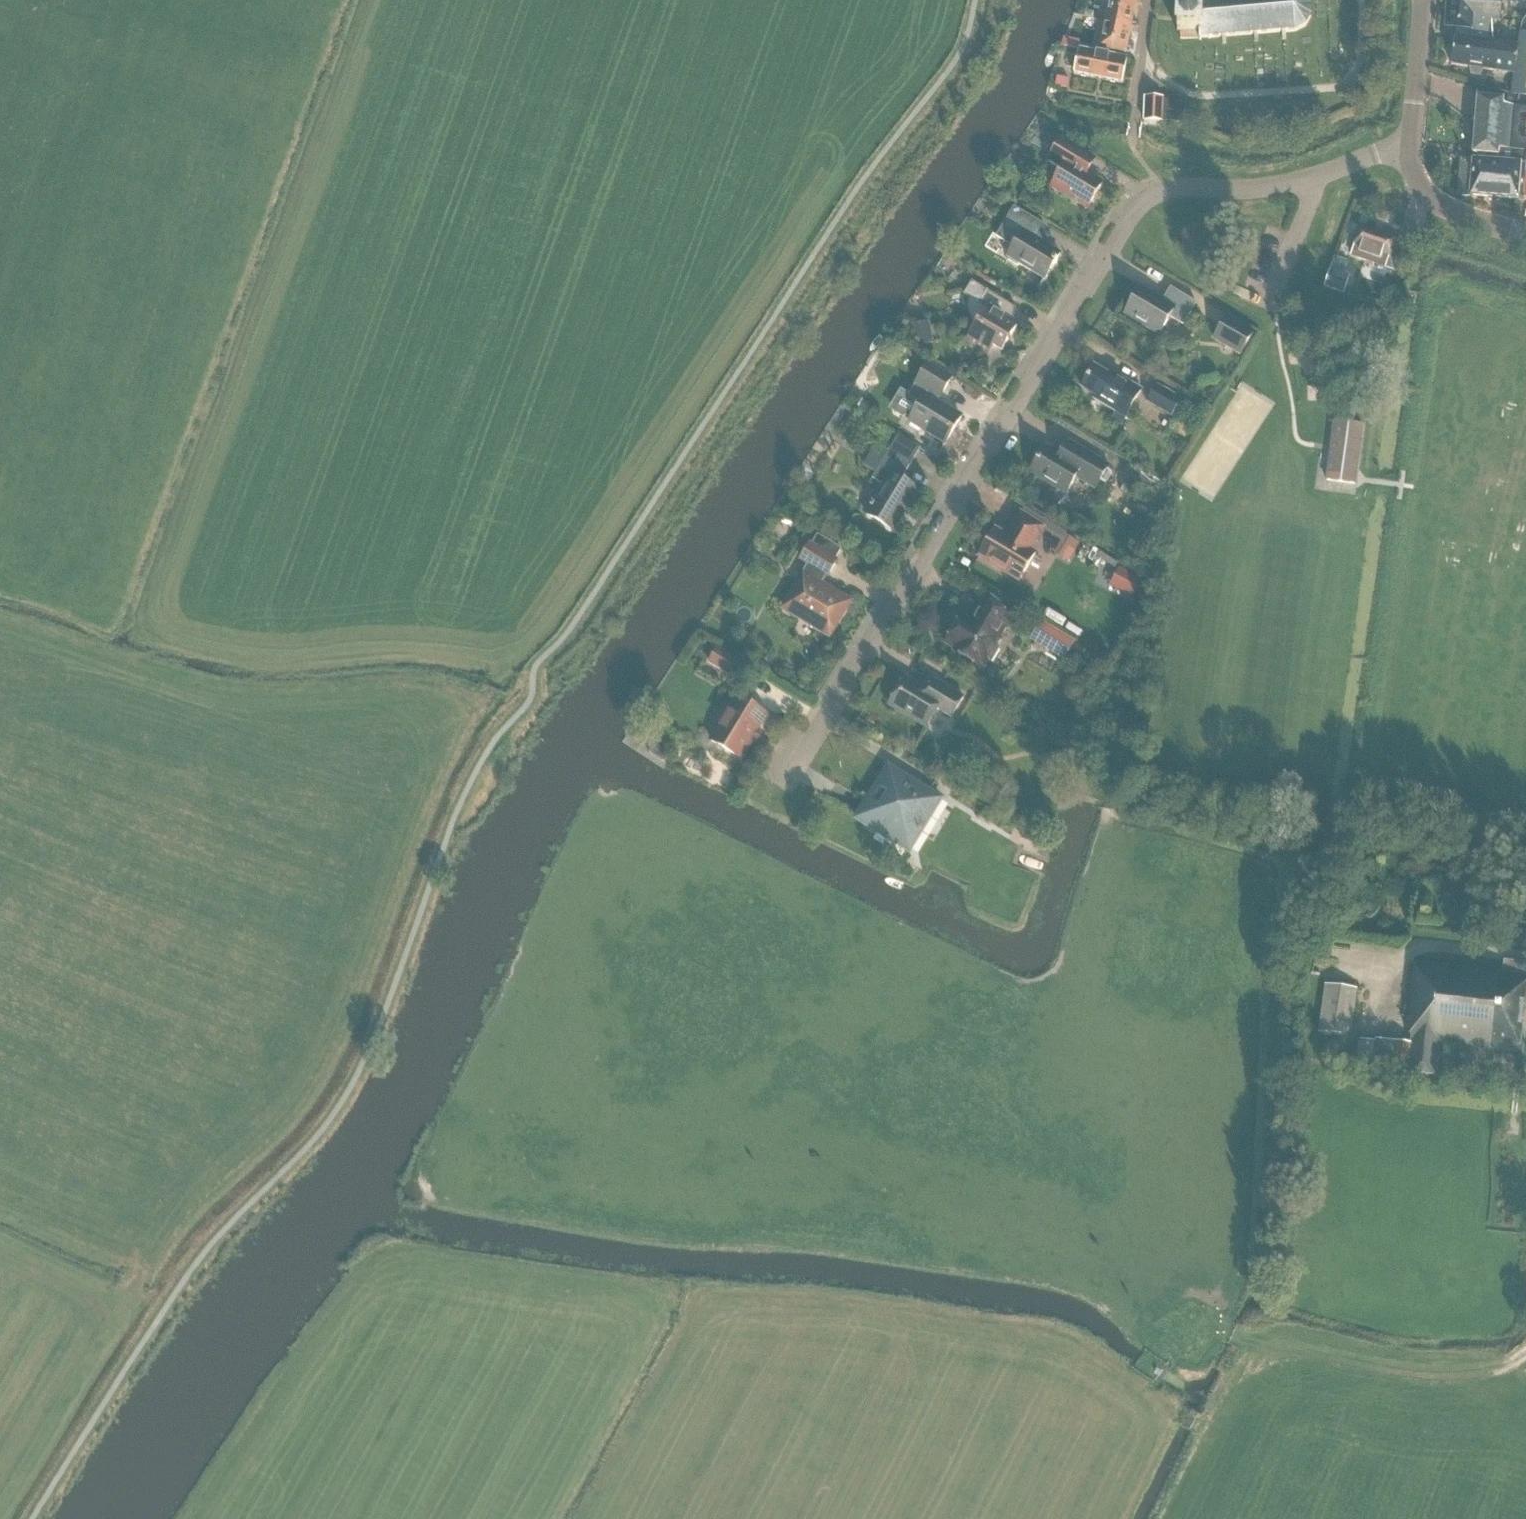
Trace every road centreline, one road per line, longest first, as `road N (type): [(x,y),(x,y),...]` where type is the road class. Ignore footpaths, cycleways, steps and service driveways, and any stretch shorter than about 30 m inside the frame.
road 1 (residential): [(785,787),(1135,210),(1156,193),(1186,187),(1310,181)]
road 2 (tertiary): [(1525,238),(1440,209),(1422,189),(1410,153)]
road 3 (tertiary): [(1410,153),(1423,0)]

